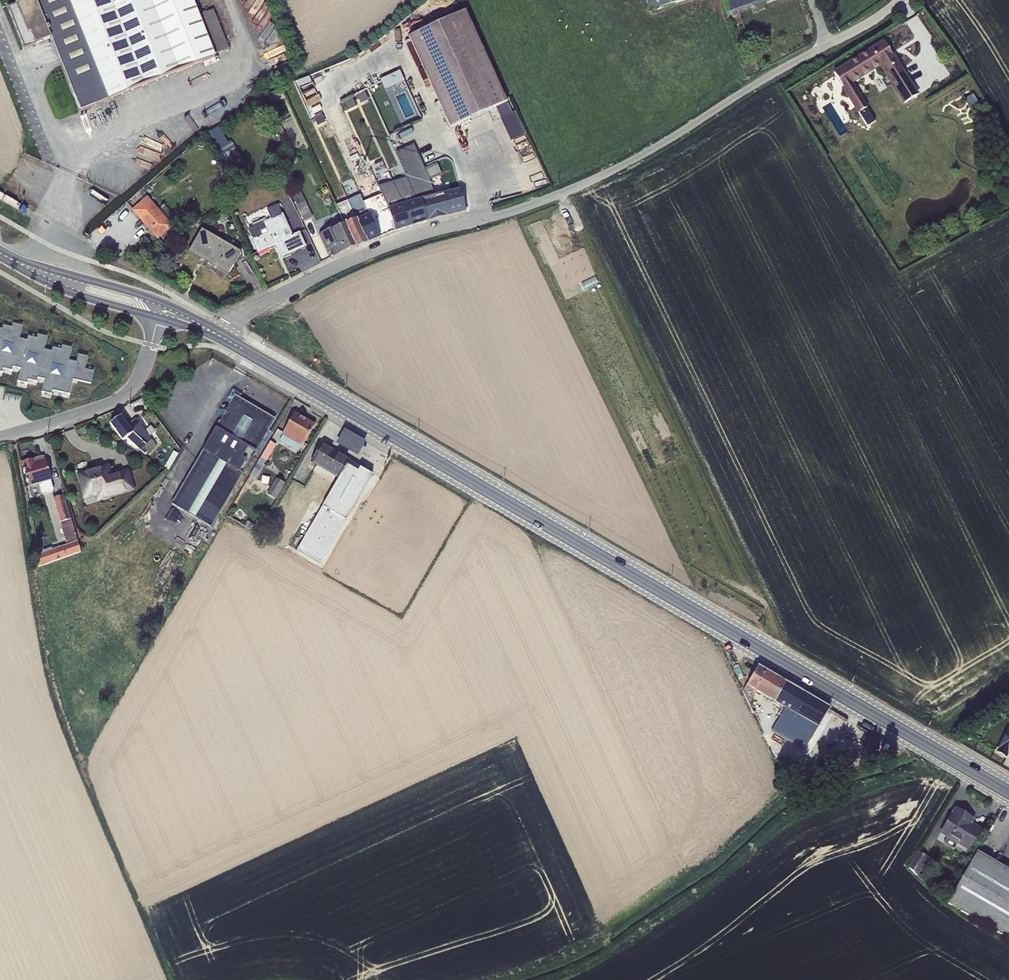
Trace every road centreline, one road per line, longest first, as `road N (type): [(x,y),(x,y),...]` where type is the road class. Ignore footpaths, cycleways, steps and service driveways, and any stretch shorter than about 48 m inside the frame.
road 1 (secondary): [(1008,792),(221,337)]
road 2 (unclassified): [(221,337),(228,324),(318,275),(597,178),(897,0)]
road 3 (residential): [(0,436),(124,395),(139,379),(158,317)]
road 4 (secondary): [(168,305),(26,267)]
road 5 (secondary): [(26,267),(78,295),(158,317)]

